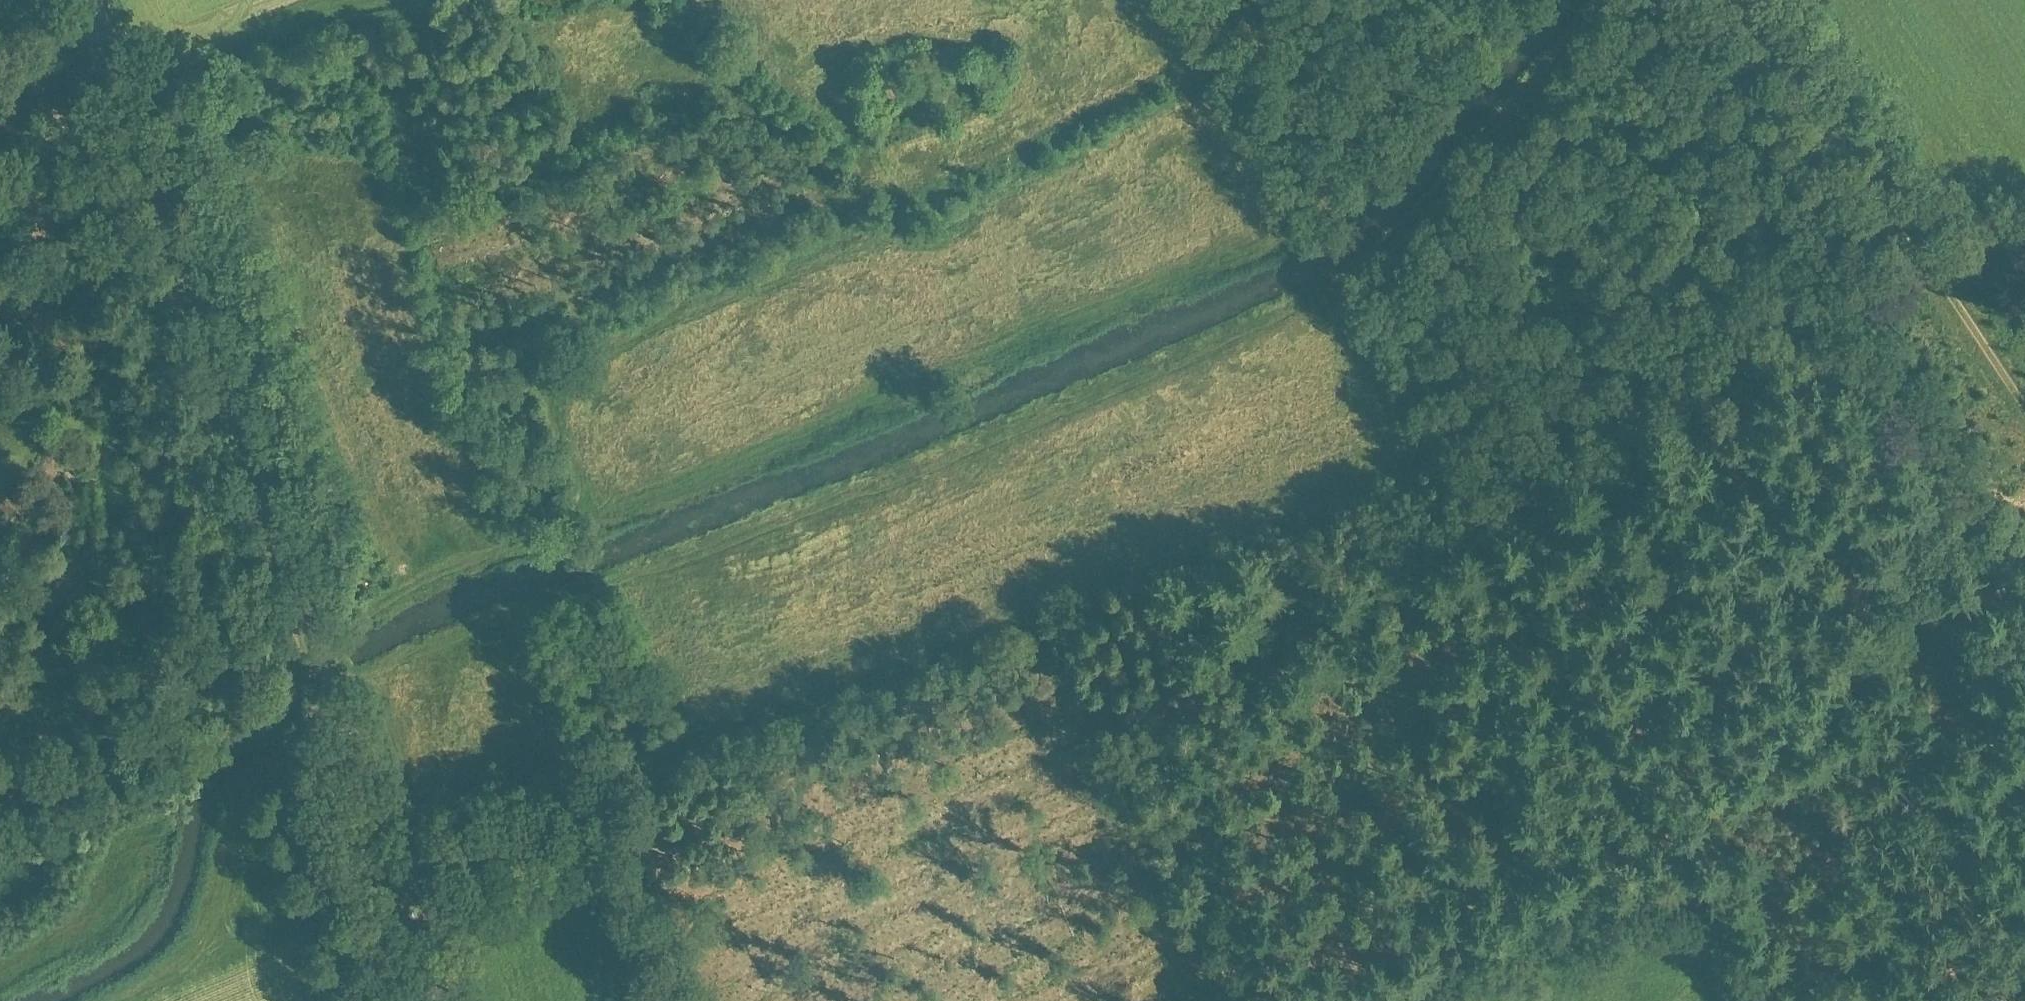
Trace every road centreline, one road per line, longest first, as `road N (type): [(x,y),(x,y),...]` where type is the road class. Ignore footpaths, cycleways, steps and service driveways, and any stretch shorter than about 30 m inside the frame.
road 1 (tertiary): [(437,1000),(101,28)]
road 2 (track): [(2024,406),(1939,298),(1743,0)]
road 3 (track): [(498,620),(331,694),(241,791)]
road 4 (track): [(443,576),(315,647)]

